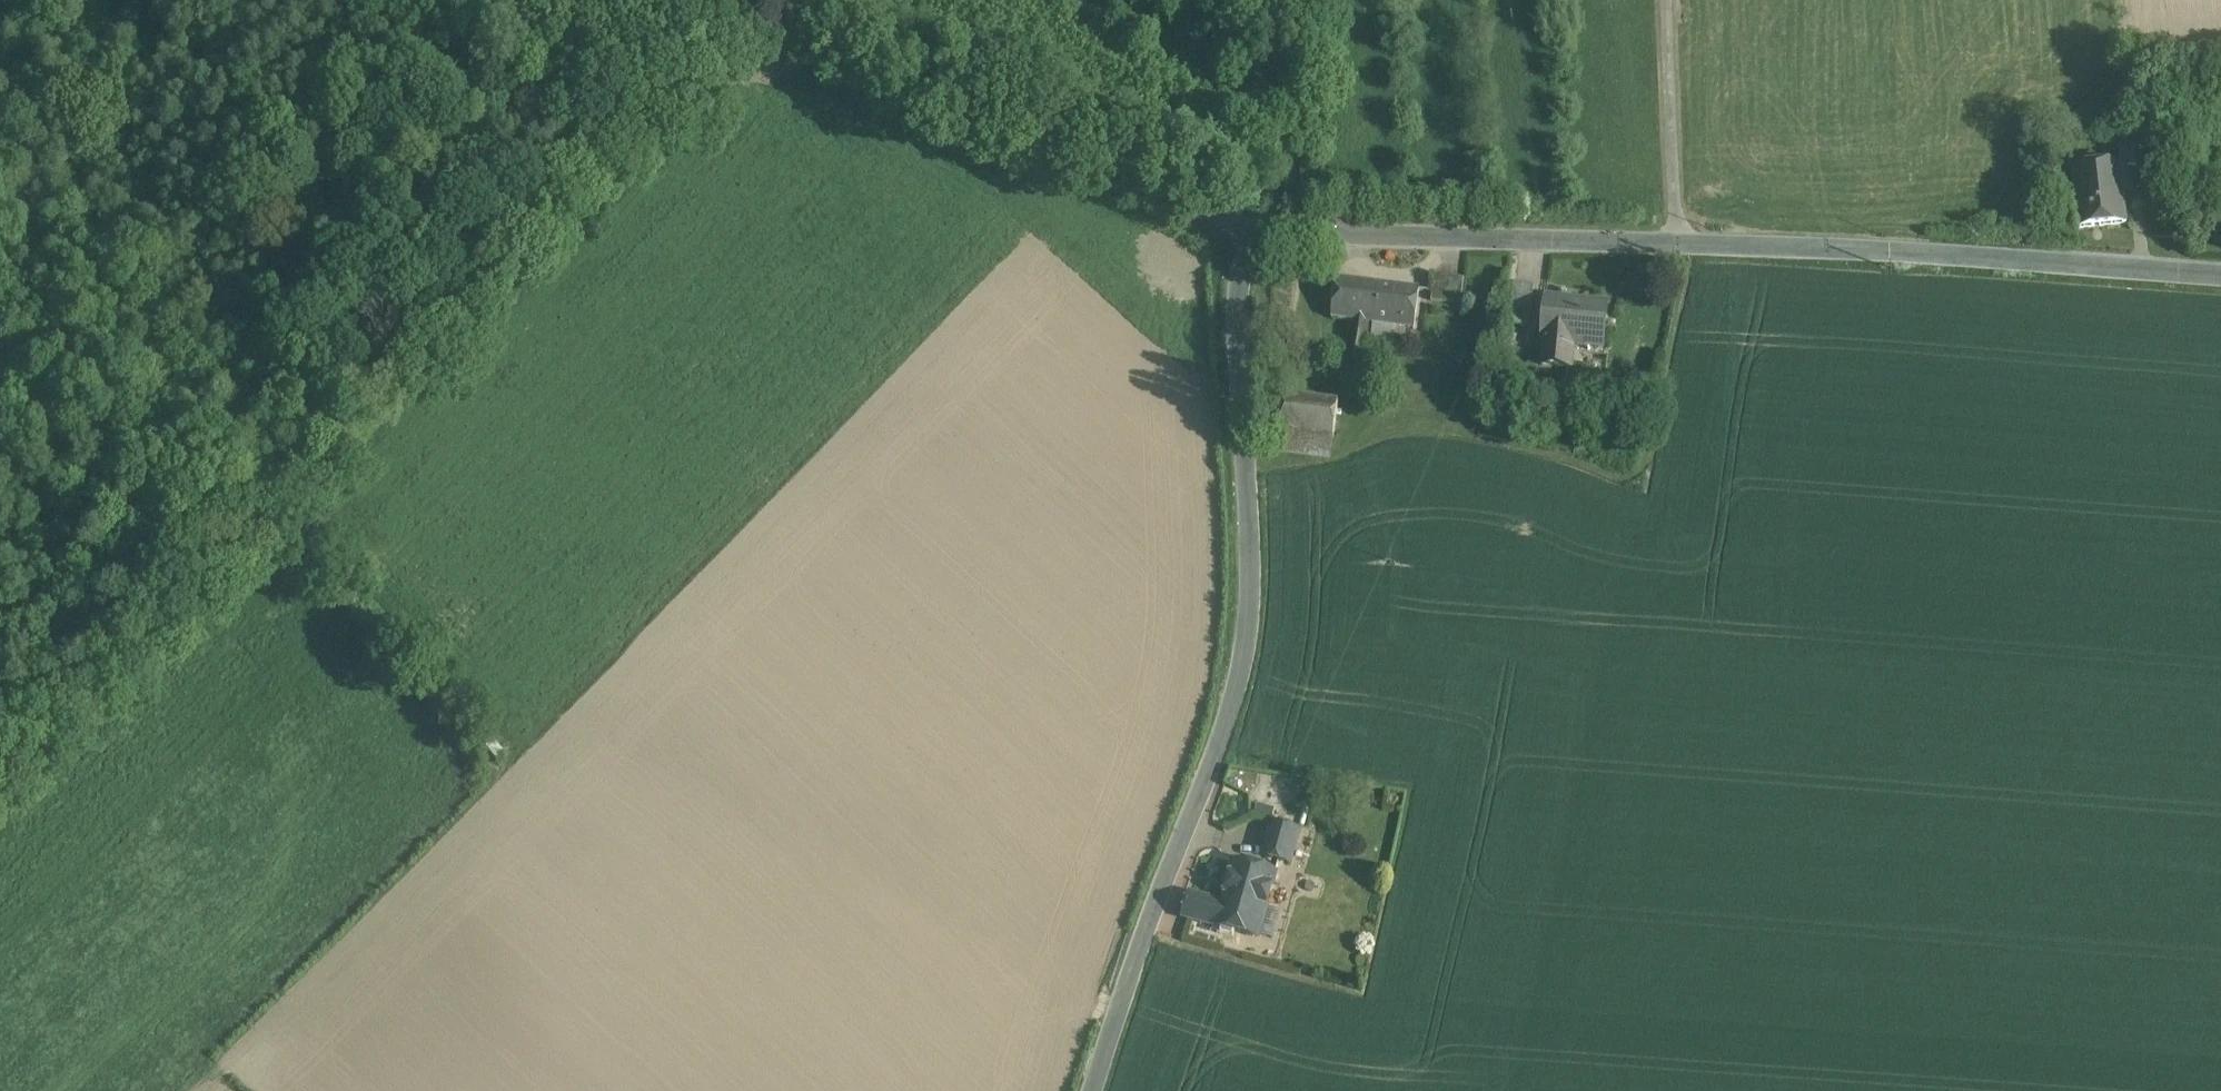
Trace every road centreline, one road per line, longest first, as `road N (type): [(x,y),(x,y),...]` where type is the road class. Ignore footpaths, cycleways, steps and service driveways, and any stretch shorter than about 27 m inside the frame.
road 1 (unclassified): [(2220,266),(1674,230),(1233,227)]
road 2 (unclassified): [(1233,227),(1250,615),(1083,1090)]
road 3 (unclassified): [(1233,227),(798,0)]

